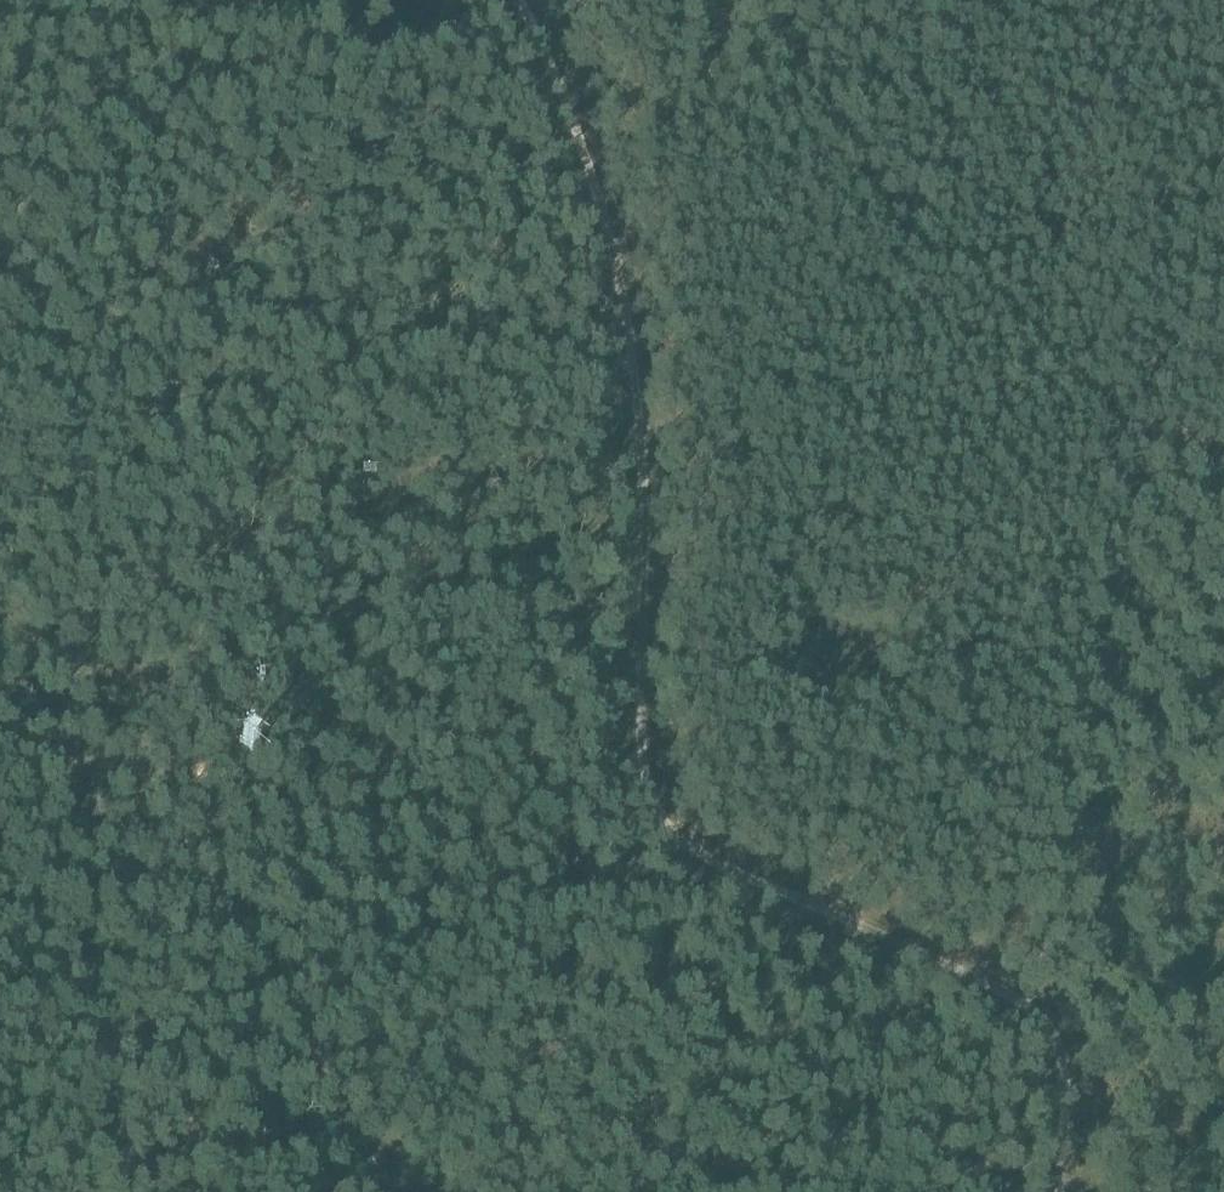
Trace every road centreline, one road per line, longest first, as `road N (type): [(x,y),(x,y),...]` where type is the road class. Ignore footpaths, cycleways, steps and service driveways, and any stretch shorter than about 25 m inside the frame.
road 1 (track): [(404,1191),(389,1161),(333,1117),(274,1004),(244,915),(160,755),(118,733),(0,620)]

